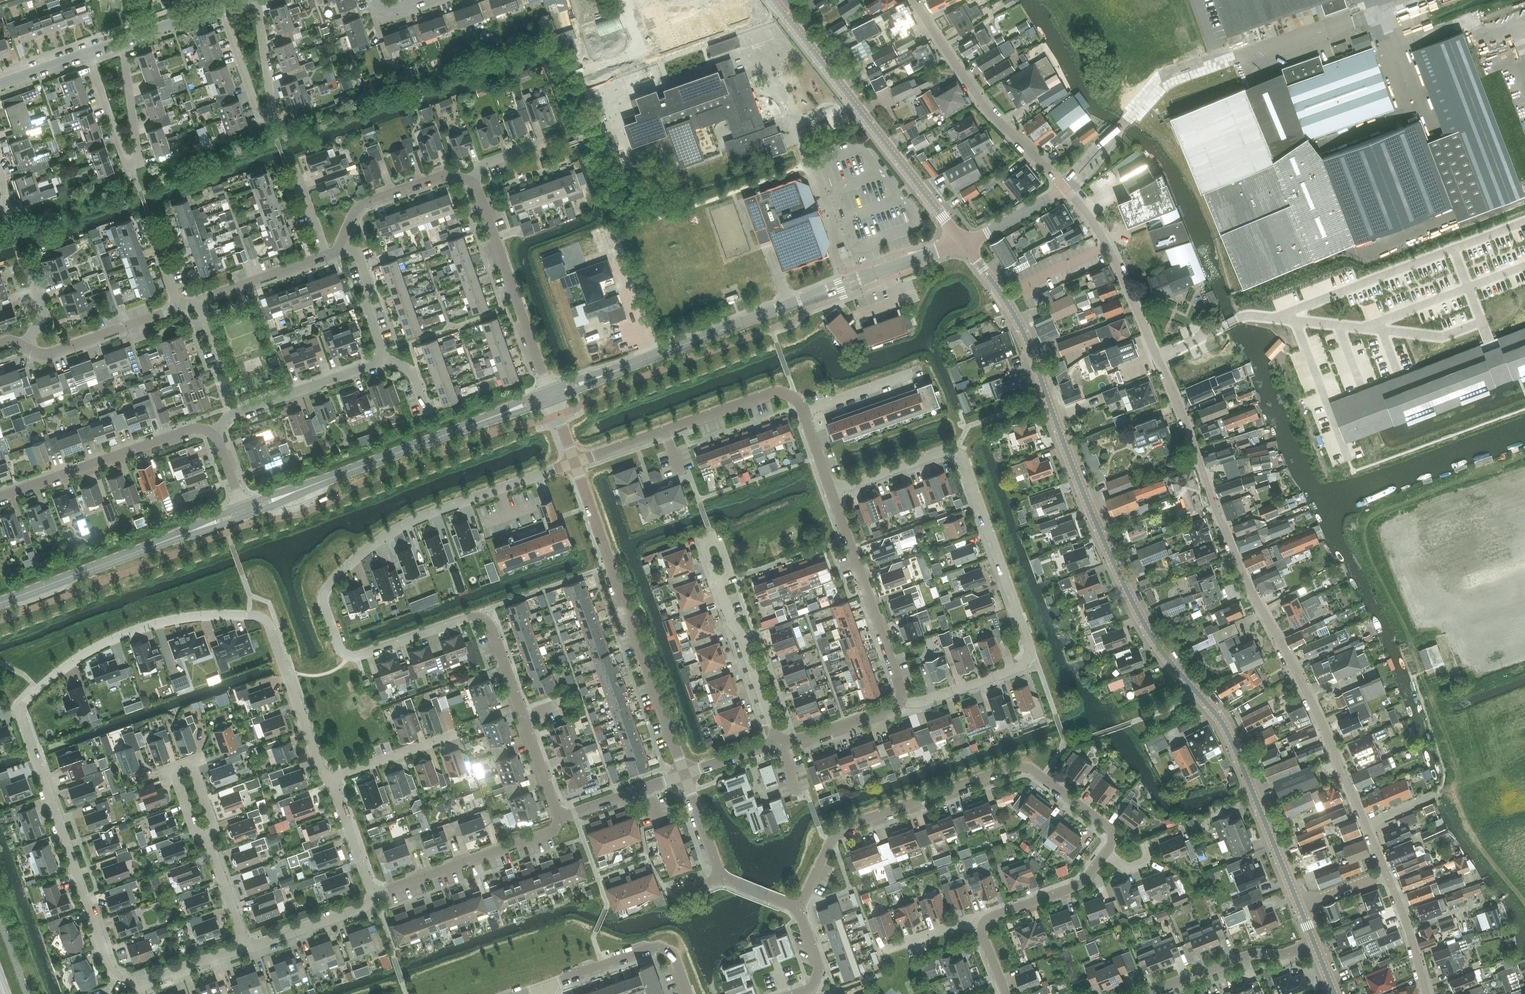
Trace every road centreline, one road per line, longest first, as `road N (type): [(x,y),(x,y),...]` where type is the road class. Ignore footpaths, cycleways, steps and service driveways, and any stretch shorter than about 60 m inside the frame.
road 1 (residential): [(328,780),(272,630),(257,616),(133,631),(74,661),(24,705),(23,723),(116,974),(138,984),(245,946)]
road 2 (residential): [(1386,872),(1304,685),(1228,540),(1120,270),(1066,188)]
road 3 (tertiary): [(1299,906),(1221,722),(1131,601),(1023,330),(961,242)]
road 4 (residential): [(561,818),(490,623),(467,618),(354,657),(341,650),(325,597),(340,574),(418,519),(576,463)]
road 5 (track): [(1457,785),(1364,528),(1375,513),(1524,458)]
road 6 (unclassified): [(550,395),(961,242)]
road 7 (residential): [(797,908),(838,830),(1021,765),(1112,831),(1106,850)]
road 8 (residential): [(901,701),(1029,661),(956,450)]
road 9 (residential): [(686,774),(576,463)]
road 10 (unclassified): [(245,511),(550,395)]
road 11 (tertiary): [(961,242),(772,0)]
road 12 (unclassified): [(0,604),(245,511)]
road 13 (residential): [(1066,188),(990,111),(913,0)]
road 14 (residential): [(258,0),(273,111),(261,116),(221,6)]
road 15 (residential): [(87,53),(132,162),(123,39)]
road 16 (residential): [(666,431),(787,394),(803,410),(830,490)]
road 17 (residential): [(0,498),(191,429),(215,433)]
road 18 (residential): [(901,701),(830,490)]
road 19 (residential): [(550,395),(476,186)]
road 20 (residential): [(373,895),(545,837),(561,818)]
road 21 (residential): [(215,433),(229,416),(383,358)]
road 22 (residential): [(1146,993),(1248,954),(1313,941)]
road 23 (residential): [(779,742),(718,584)]
road 24 (residential): [(476,186),(452,175),(368,202),(341,243)]
road 25 (residential): [(178,308),(49,353),(27,346)]
road 26 (residential): [(206,837),(188,817),(173,775),(179,766),(192,770),(210,830)]
road 27 (residential): [(978,920),(1081,883),(1106,850)]
road 28 (residential): [(245,946),(363,908),(373,895)]
road 29 (residential): [(328,780),(453,732)]
road 30 (residential): [(325,255),(199,300)]
road 31 (residential): [(561,818),(686,774)]
road 32 (residential): [(830,490),(956,450)]
road 33 (residential): [(779,742),(901,701)]
road 34 (residential): [(1427,993),(1386,872)]
road 35 (residential): [(383,358),(356,251),(341,243)]
road 36 (residential): [(373,895),(328,780)]

